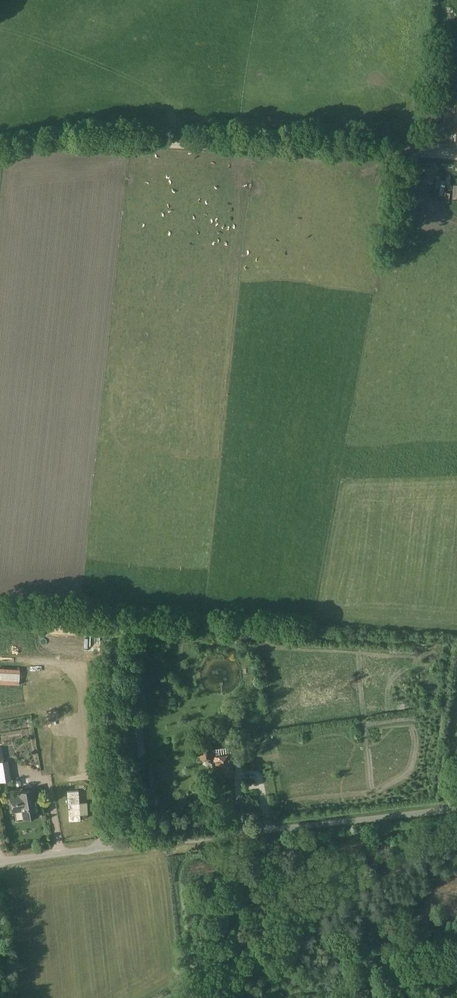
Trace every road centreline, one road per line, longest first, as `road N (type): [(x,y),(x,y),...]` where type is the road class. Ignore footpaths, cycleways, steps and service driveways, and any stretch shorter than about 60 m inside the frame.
road 1 (unclassified): [(0,865),(456,809)]
road 2 (track): [(0,153),(150,146),(456,159)]

